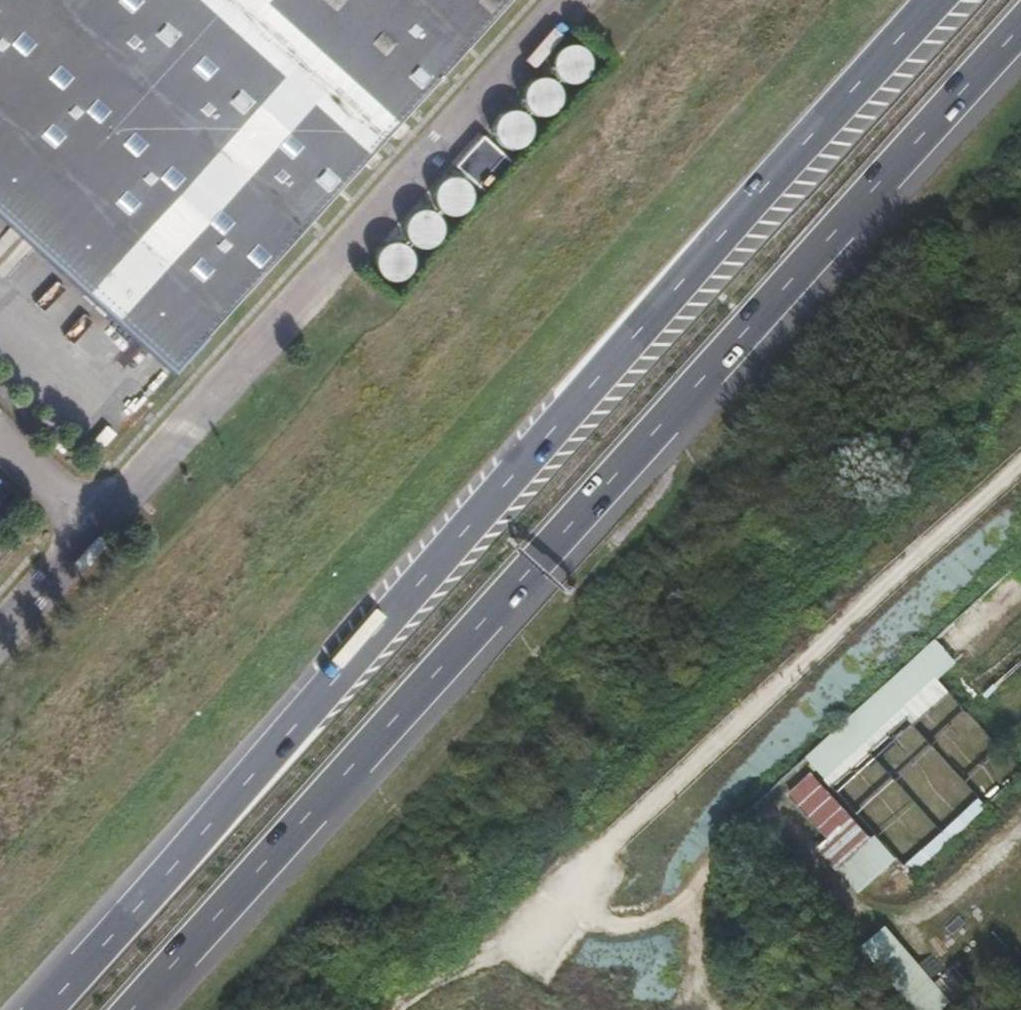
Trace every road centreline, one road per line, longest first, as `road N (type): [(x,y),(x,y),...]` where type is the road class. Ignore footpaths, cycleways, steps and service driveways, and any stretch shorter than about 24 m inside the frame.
road 1 (motorway): [(934,0),(309,718),(43,1009)]
road 2 (motorway): [(132,1009),(1020,38)]
road 3 (track): [(1020,471),(617,838),(566,894),(623,925),(694,904),(734,831),(778,811),(859,907),(923,912),(1020,825)]

